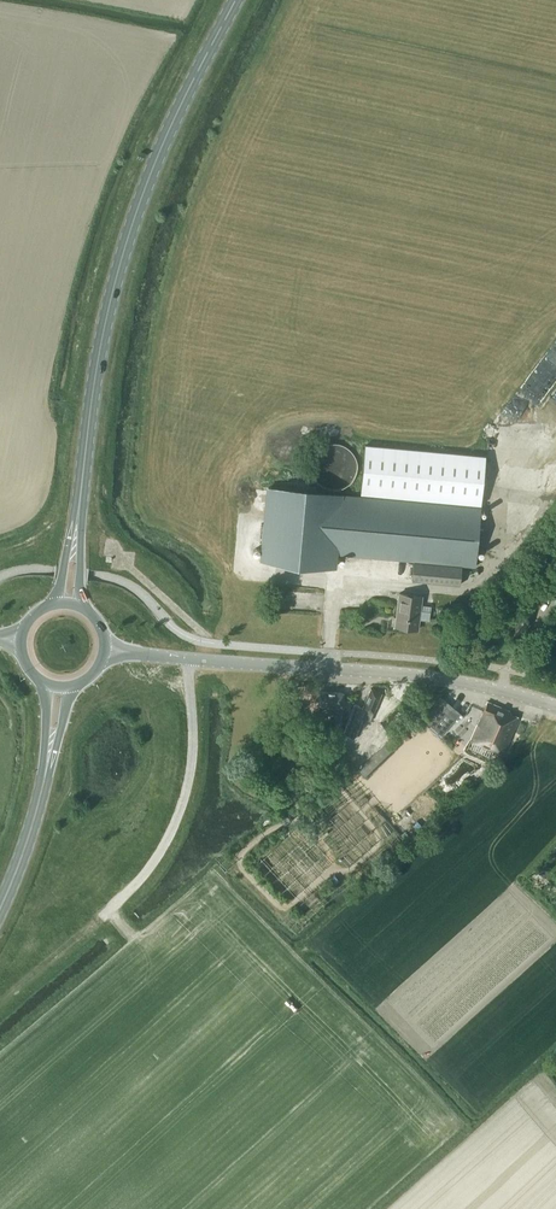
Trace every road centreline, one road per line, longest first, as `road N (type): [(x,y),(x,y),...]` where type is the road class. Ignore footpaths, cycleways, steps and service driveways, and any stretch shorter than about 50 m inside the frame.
road 1 (primary): [(236,0),(173,121),(126,243),(99,355),(82,478)]
road 2 (secondary): [(555,706),(425,676),(105,649)]
road 3 (primary): [(81,606),(82,478)]
road 4 (primary): [(82,478),(55,603)]
road 5 (primary): [(41,793),(0,909)]

